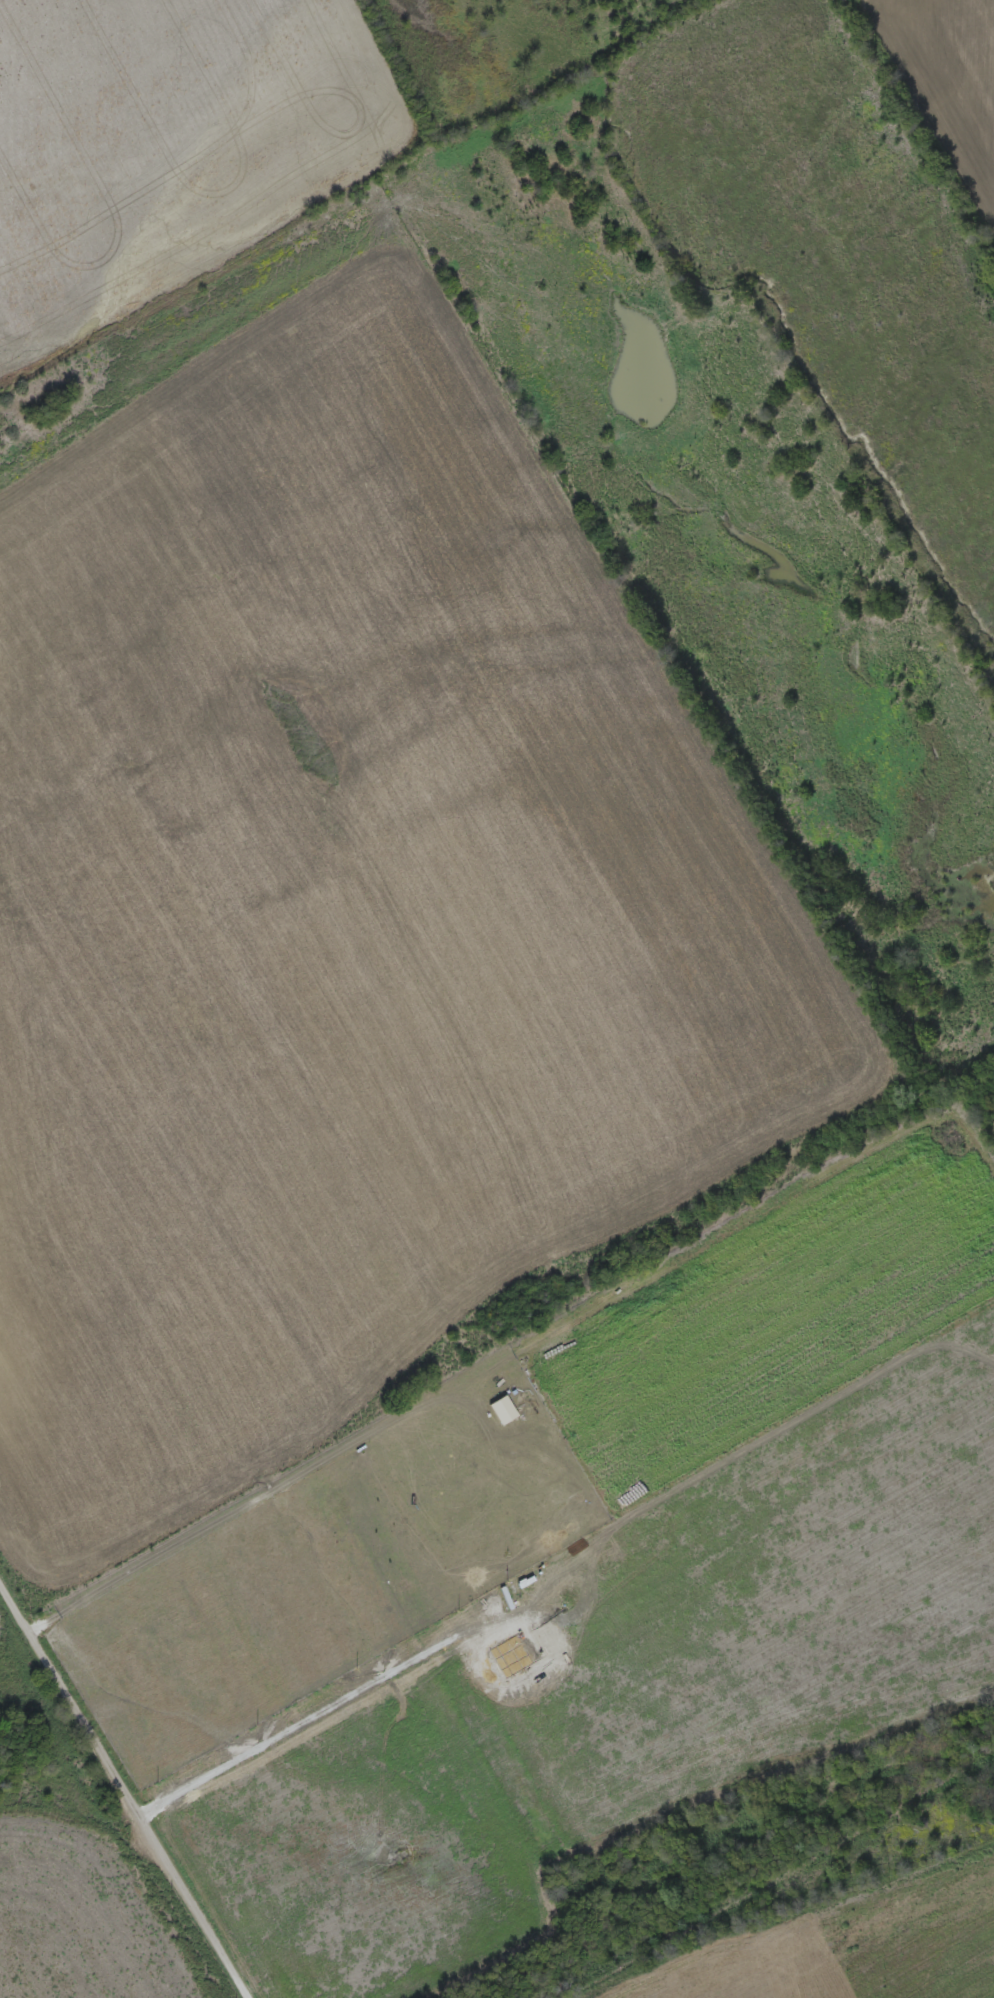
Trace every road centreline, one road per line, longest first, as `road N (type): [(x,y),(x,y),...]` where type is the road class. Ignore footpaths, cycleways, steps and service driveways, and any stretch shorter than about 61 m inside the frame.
road 1 (residential): [(247,1997),(0,1589)]

